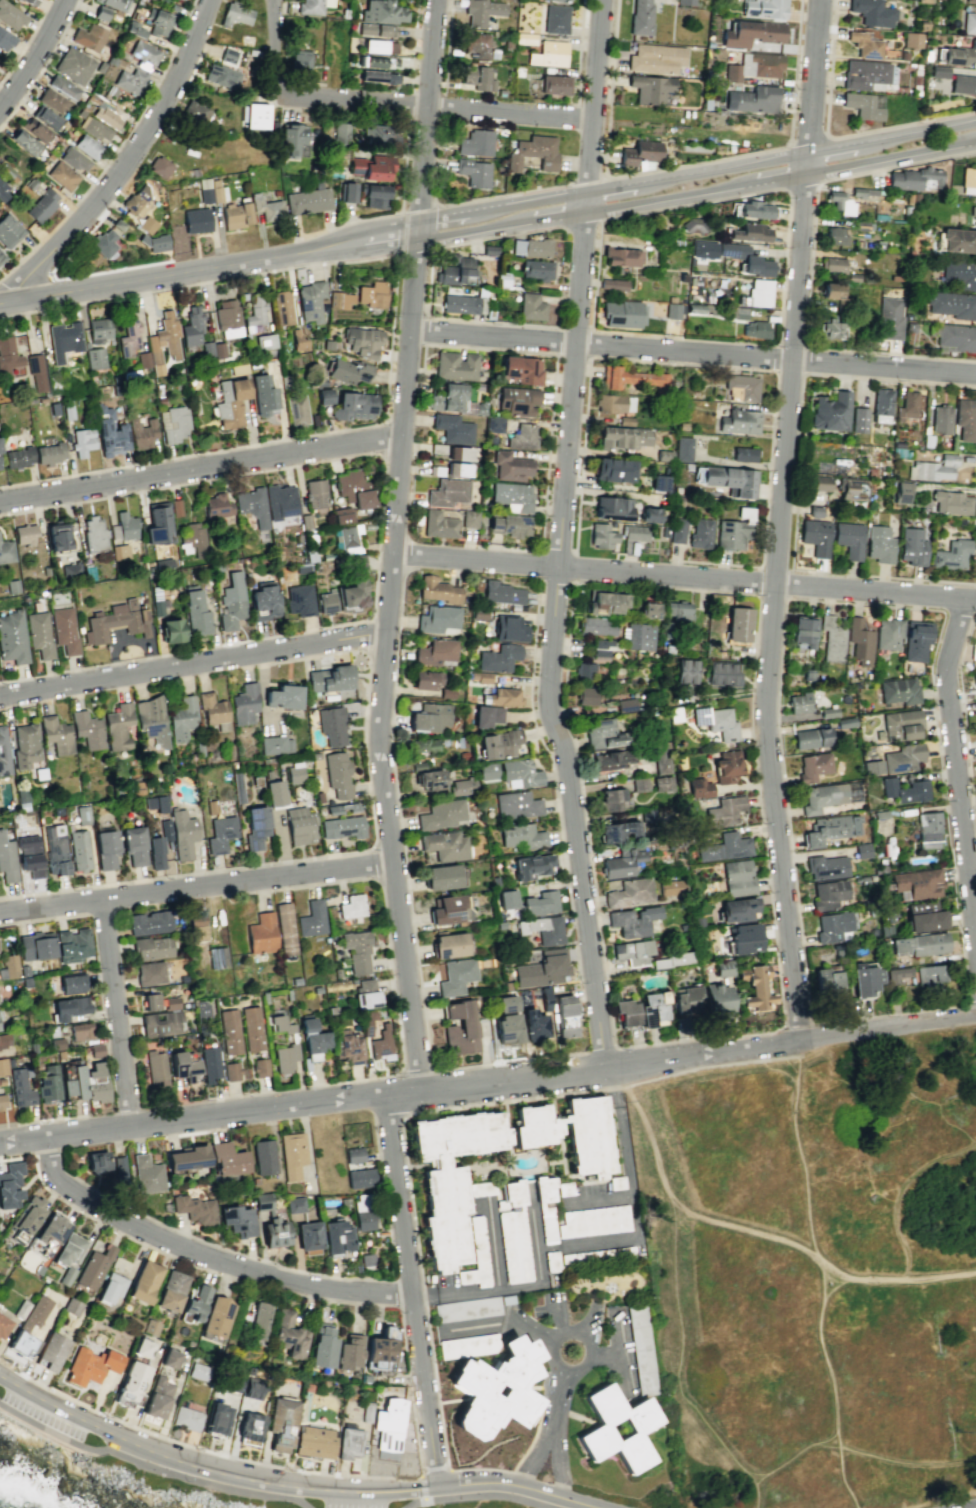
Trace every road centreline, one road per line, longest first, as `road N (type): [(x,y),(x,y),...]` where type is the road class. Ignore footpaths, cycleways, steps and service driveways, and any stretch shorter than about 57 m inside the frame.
road 1 (residential): [(606,1068),(569,775),(547,702),(603,0)]
road 2 (residential): [(802,1043),(766,696),(805,172)]
road 3 (residential): [(422,1090),(379,757),(417,232)]
road 4 (tertiary): [(605,1507),(496,1481),(379,1491),(265,1483),(133,1444),(0,1375)]
road 5 (residential): [(606,1068),(0,1144)]
road 6 (residential): [(975,600),(393,555)]
road 7 (residential): [(975,373),(409,330)]
road 8 (track): [(625,1065),(667,1189),(701,1219),(817,1258),(859,1285),(905,1287),(975,1271)]
road 9 (residential): [(411,1295),(301,1284),(167,1243),(59,1182),(47,1138)]
road 10 (residential): [(400,435),(0,503)]
road 11 (residential): [(437,1487),(385,1094)]
road 12 (residential): [(393,863),(0,912)]
road 13 (residential): [(386,632),(0,697)]
road 14 (residential): [(606,1068),(975,1014)]
road 15 (residential): [(4,300),(136,150),(170,96),(210,0)]
road 16 (residential): [(975,933),(949,695),(948,659),(964,599)]
road 17 (secondary): [(309,250),(0,301)]
road 18 (residential): [(595,121),(283,95)]
road 19 (residential): [(417,232),(434,0)]
road 20 (residential): [(133,1127),(100,900)]
road 21 (residential): [(807,155),(818,0)]
road 22 (secondary): [(805,172),(942,148)]
road 23 (secondary): [(807,155),(672,180)]
road 24 (secondary): [(587,211),(718,188)]
road 25 (residential): [(0,108),(65,0)]

